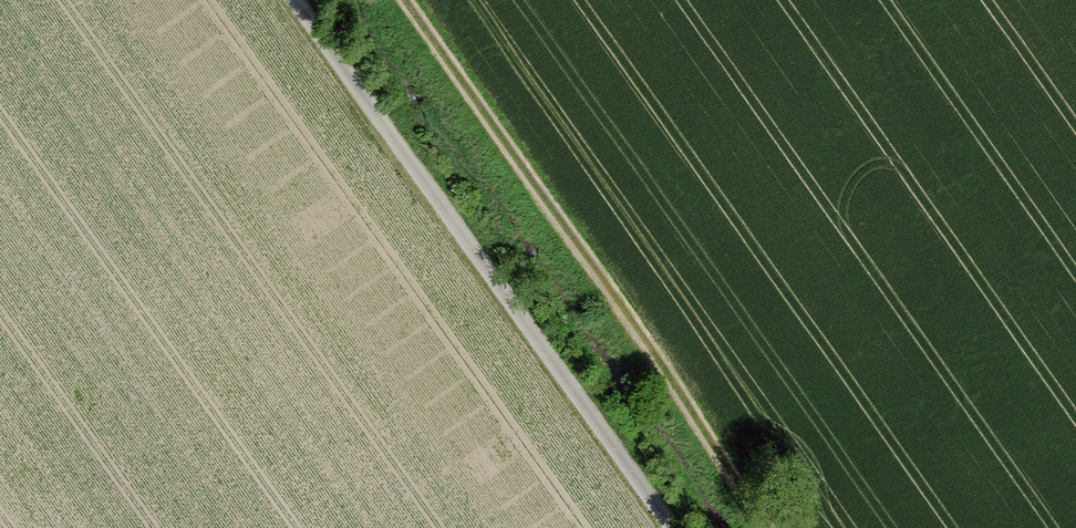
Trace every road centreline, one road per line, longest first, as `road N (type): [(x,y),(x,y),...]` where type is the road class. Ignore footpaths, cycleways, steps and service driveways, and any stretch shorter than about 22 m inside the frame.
road 1 (track): [(672,527),(295,0)]
road 2 (track): [(767,527),(406,0)]

